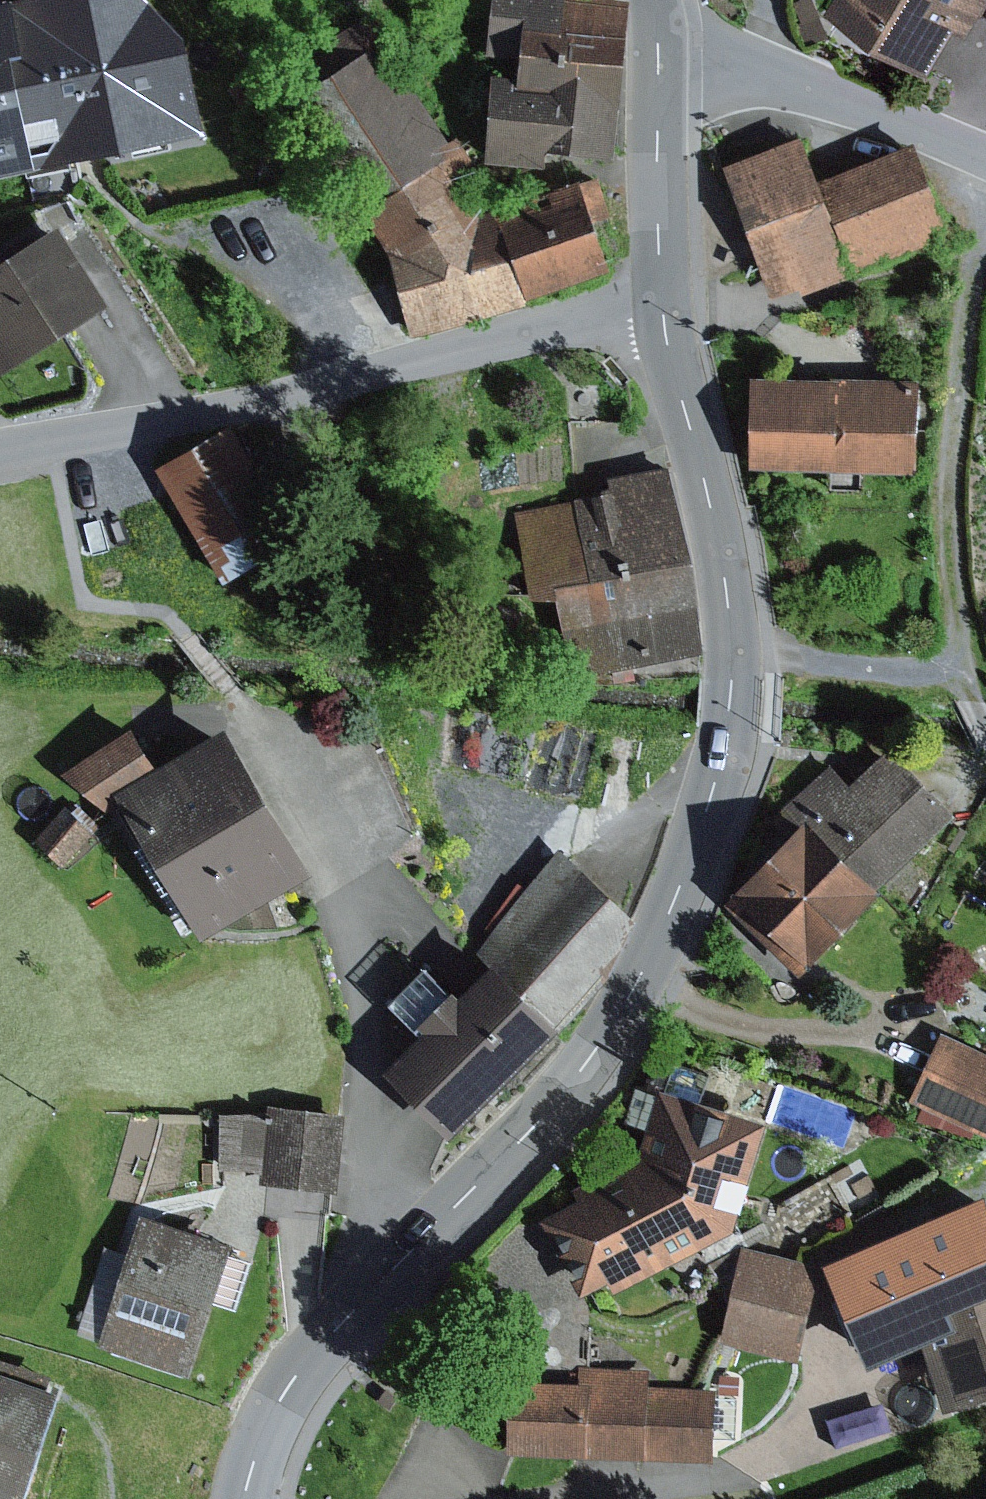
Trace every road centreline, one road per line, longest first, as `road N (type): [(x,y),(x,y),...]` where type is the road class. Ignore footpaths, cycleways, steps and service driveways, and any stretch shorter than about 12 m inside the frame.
road 1 (unclassified): [(663,313),(715,521),(735,672),(726,743),(681,893),(635,988),(564,1094),(288,1389),(256,1449),(245,1498)]
road 2 (residential): [(663,313),(0,450)]
road 3 (track): [(985,225),(948,470),(948,529),(960,666),(985,720)]
road 4 (residential): [(659,66),(769,74),(985,156)]
road 5 (unclassified): [(659,66),(663,313)]
road 6 (track): [(734,648),(960,666)]

